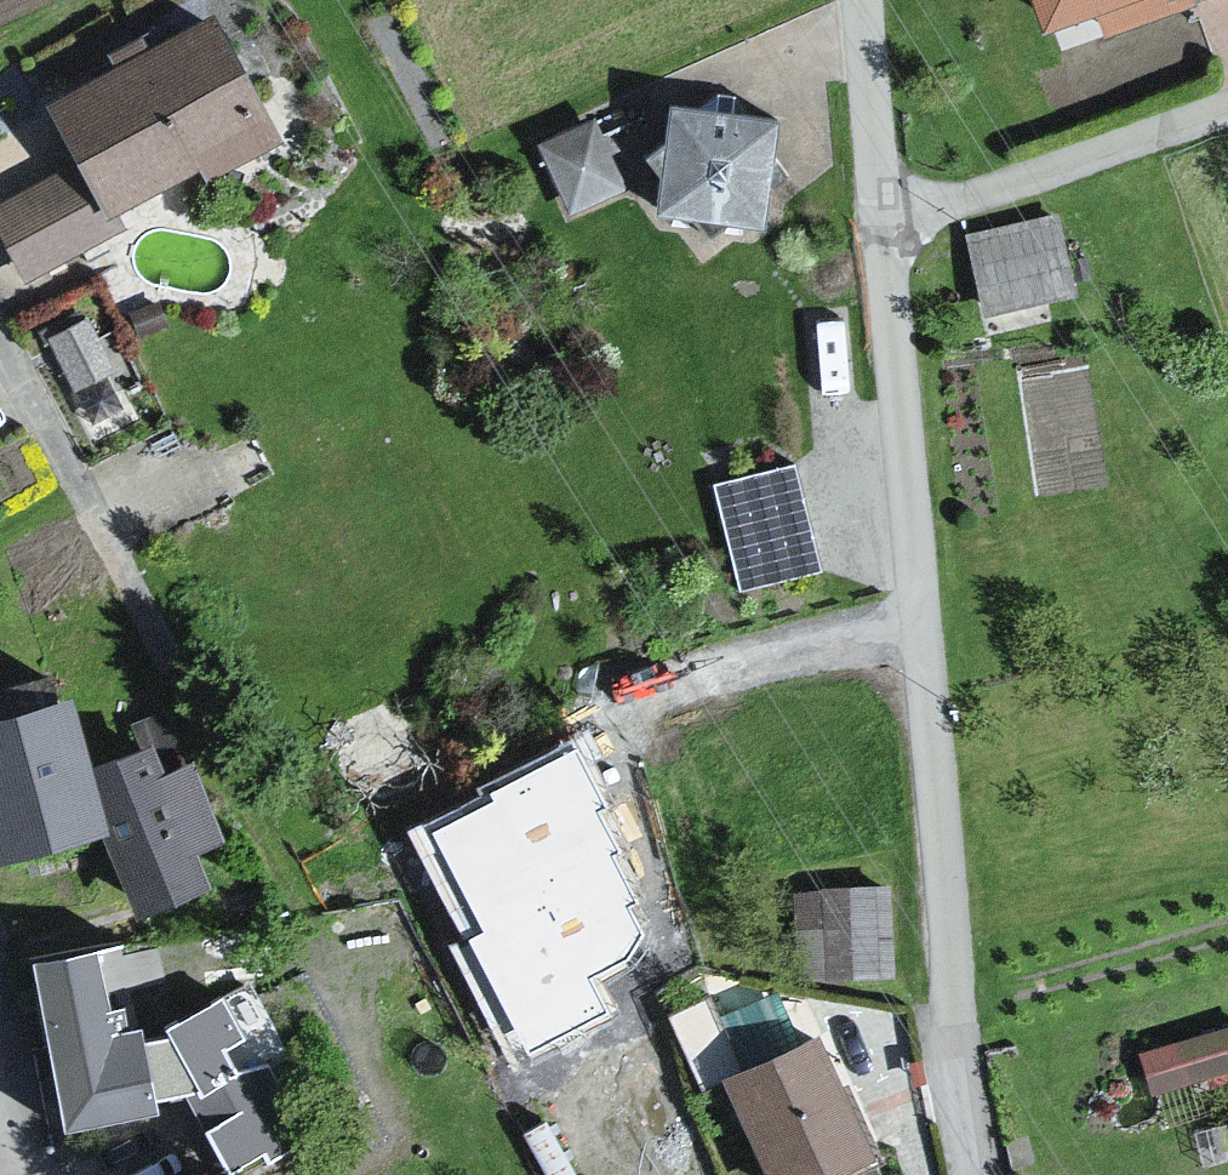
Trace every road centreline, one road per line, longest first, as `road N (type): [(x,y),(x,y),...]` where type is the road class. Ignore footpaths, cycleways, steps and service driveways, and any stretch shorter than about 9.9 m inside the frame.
road 1 (residential): [(893,230),(979,1174)]
road 2 (residential): [(1227,115),(893,230)]
road 3 (residential): [(866,0),(893,230)]

